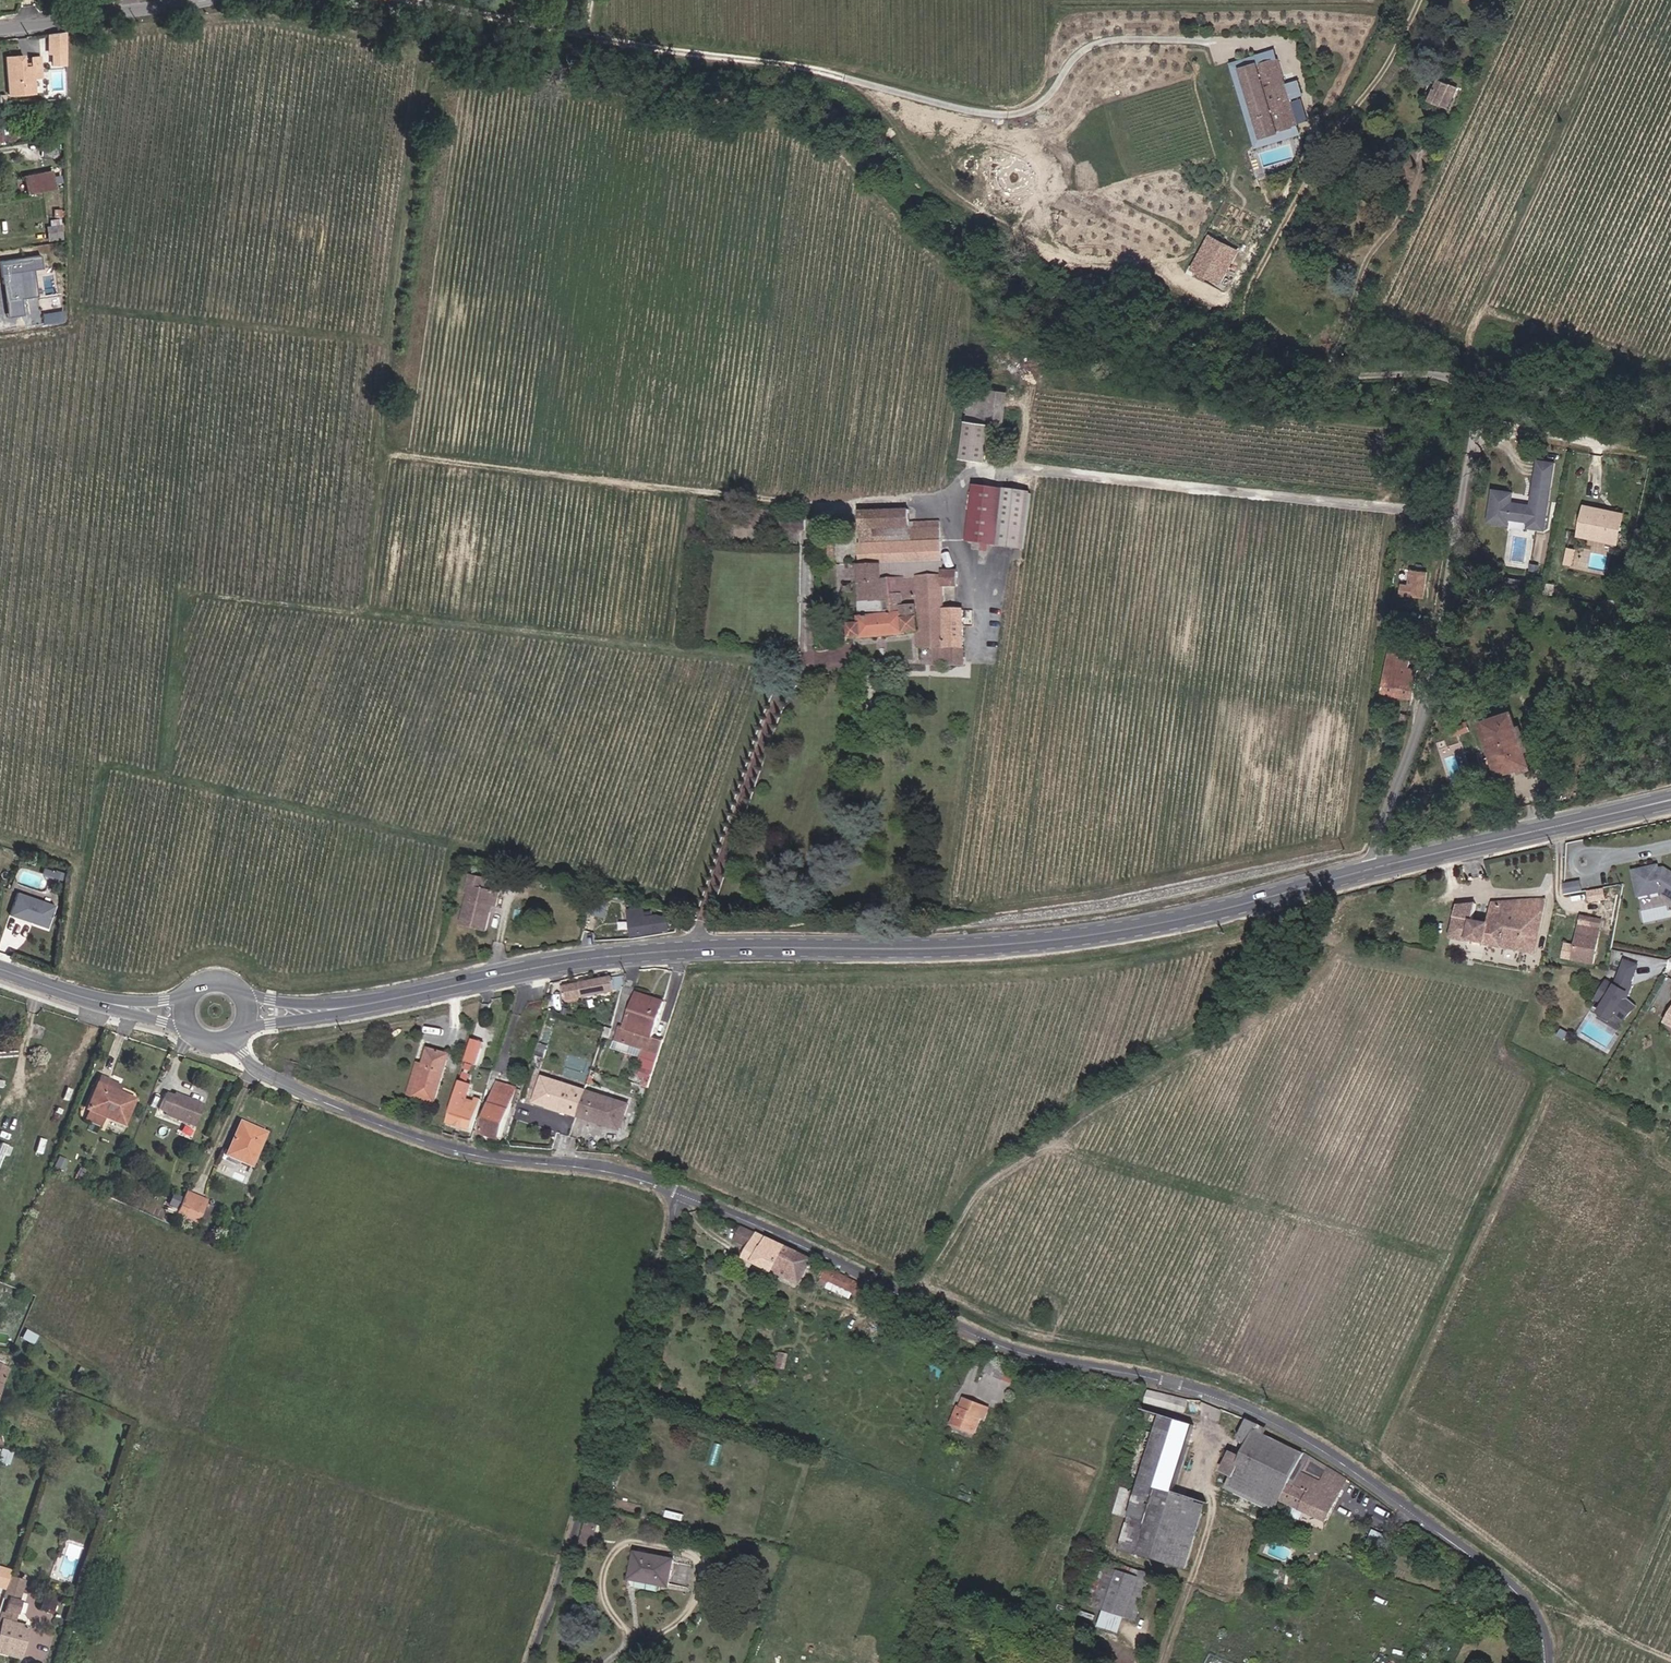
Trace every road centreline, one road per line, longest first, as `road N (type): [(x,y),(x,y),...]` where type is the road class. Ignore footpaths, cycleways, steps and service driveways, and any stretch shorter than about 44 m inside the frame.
road 1 (secondary): [(1367,870),(1174,920),(1028,942),(636,953),(353,1006)]
road 2 (residential): [(682,1189),(993,1338),(1172,1379),(1292,1428),(1506,1576),(1540,1617),(1551,1662)]
road 3 (residential): [(682,1189),(649,1315),(531,1662)]
road 4 (residential): [(221,1044),(275,1077),(443,1144),(608,1166),(682,1189)]
road 5 (residential): [(1474,425),(1424,705),(1367,870)]
road 6 (track): [(829,507),(395,454)]
road 7 (secondary): [(1622,812),(1367,870)]
road 8 (residential): [(0,28),(204,0)]
road 9 (track): [(1424,0),(1390,71),(1326,145)]

